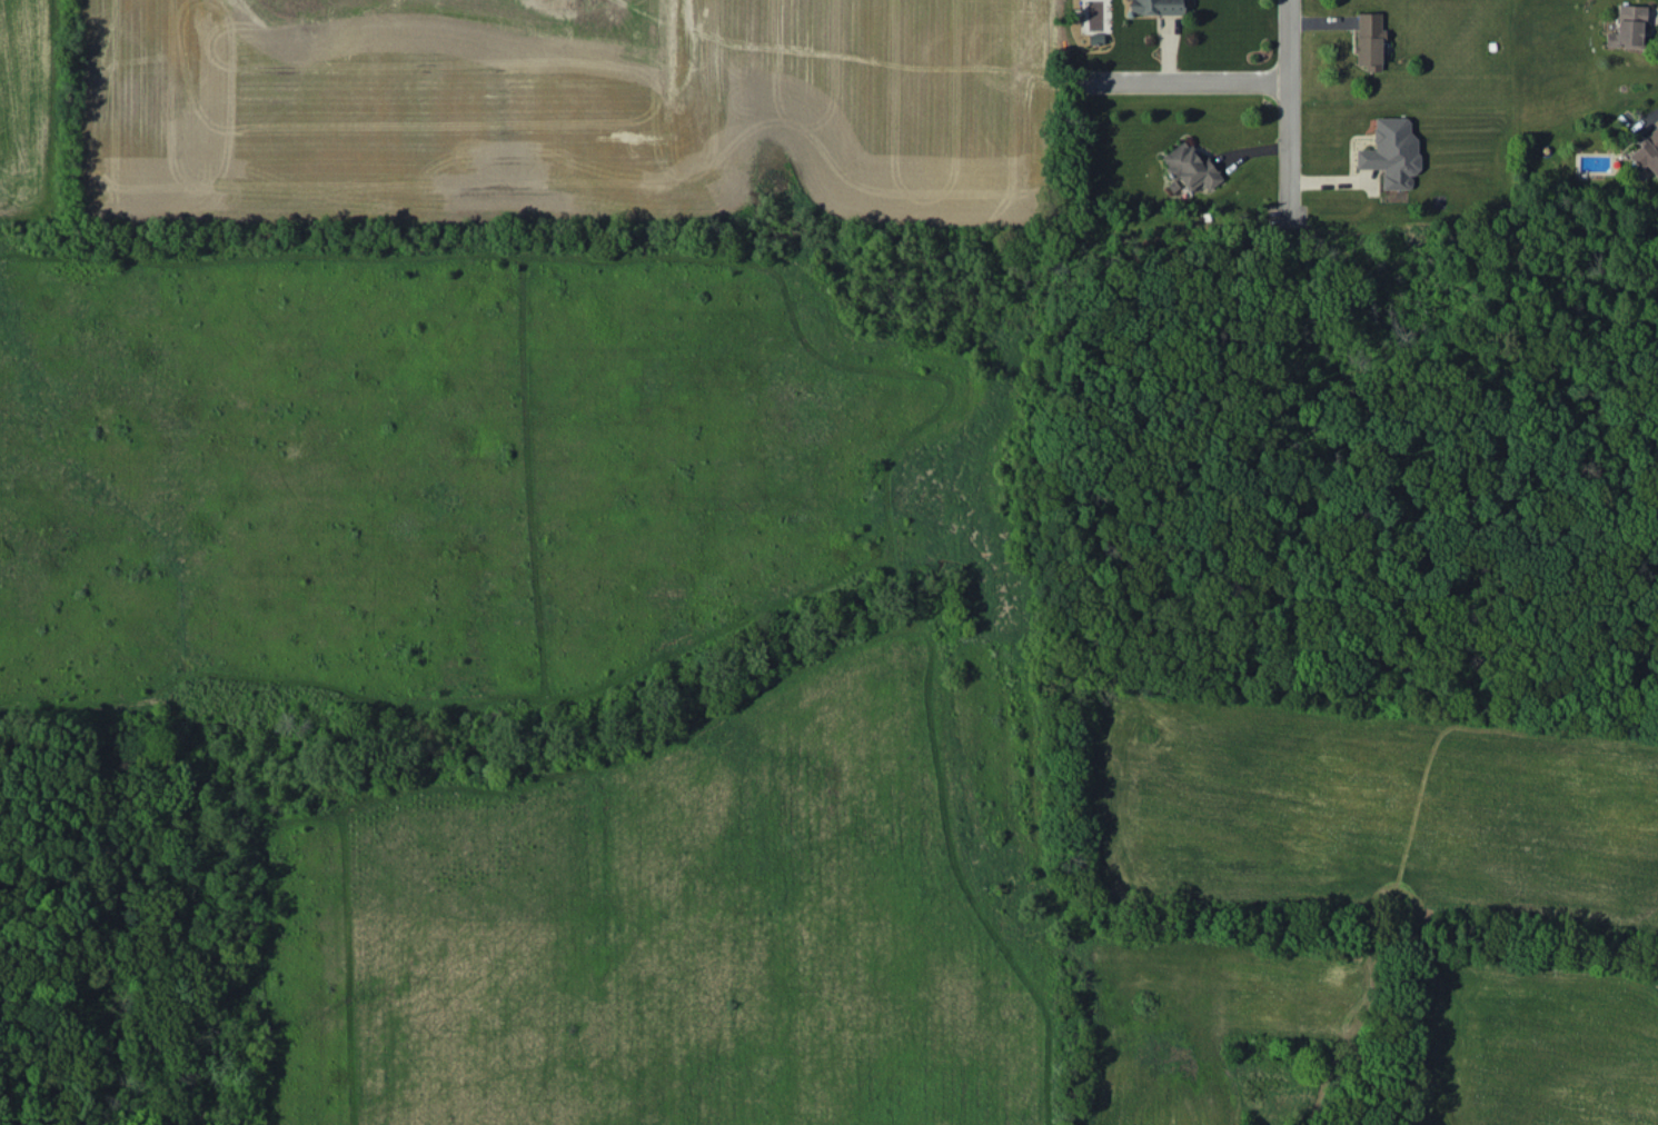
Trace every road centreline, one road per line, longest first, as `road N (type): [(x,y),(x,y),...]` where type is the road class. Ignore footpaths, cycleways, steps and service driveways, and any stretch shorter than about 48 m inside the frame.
road 1 (residential): [(1288,81),(1080,83)]
road 2 (residential): [(1288,0),(1288,162)]

